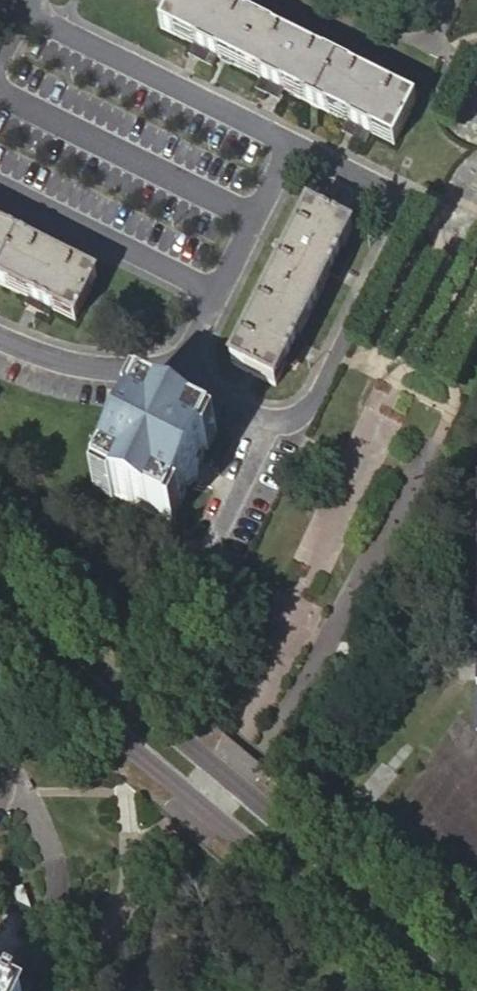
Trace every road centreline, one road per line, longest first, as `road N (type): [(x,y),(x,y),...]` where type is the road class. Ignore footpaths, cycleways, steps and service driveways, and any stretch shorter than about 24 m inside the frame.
road 1 (tertiary): [(476,982),(227,786),(0,584)]
road 2 (tertiary): [(0,643),(428,990)]
road 3 (residential): [(297,146),(396,197),(402,213),(309,406),(284,421),(267,416)]
road 4 (residential): [(23,10),(297,146)]
road 5 (residential): [(0,202),(215,302)]
road 6 (residential): [(297,146),(215,302)]
road 7 (residential): [(200,569),(267,416)]
road 8 (residential): [(161,364),(145,373),(92,370),(0,346)]

